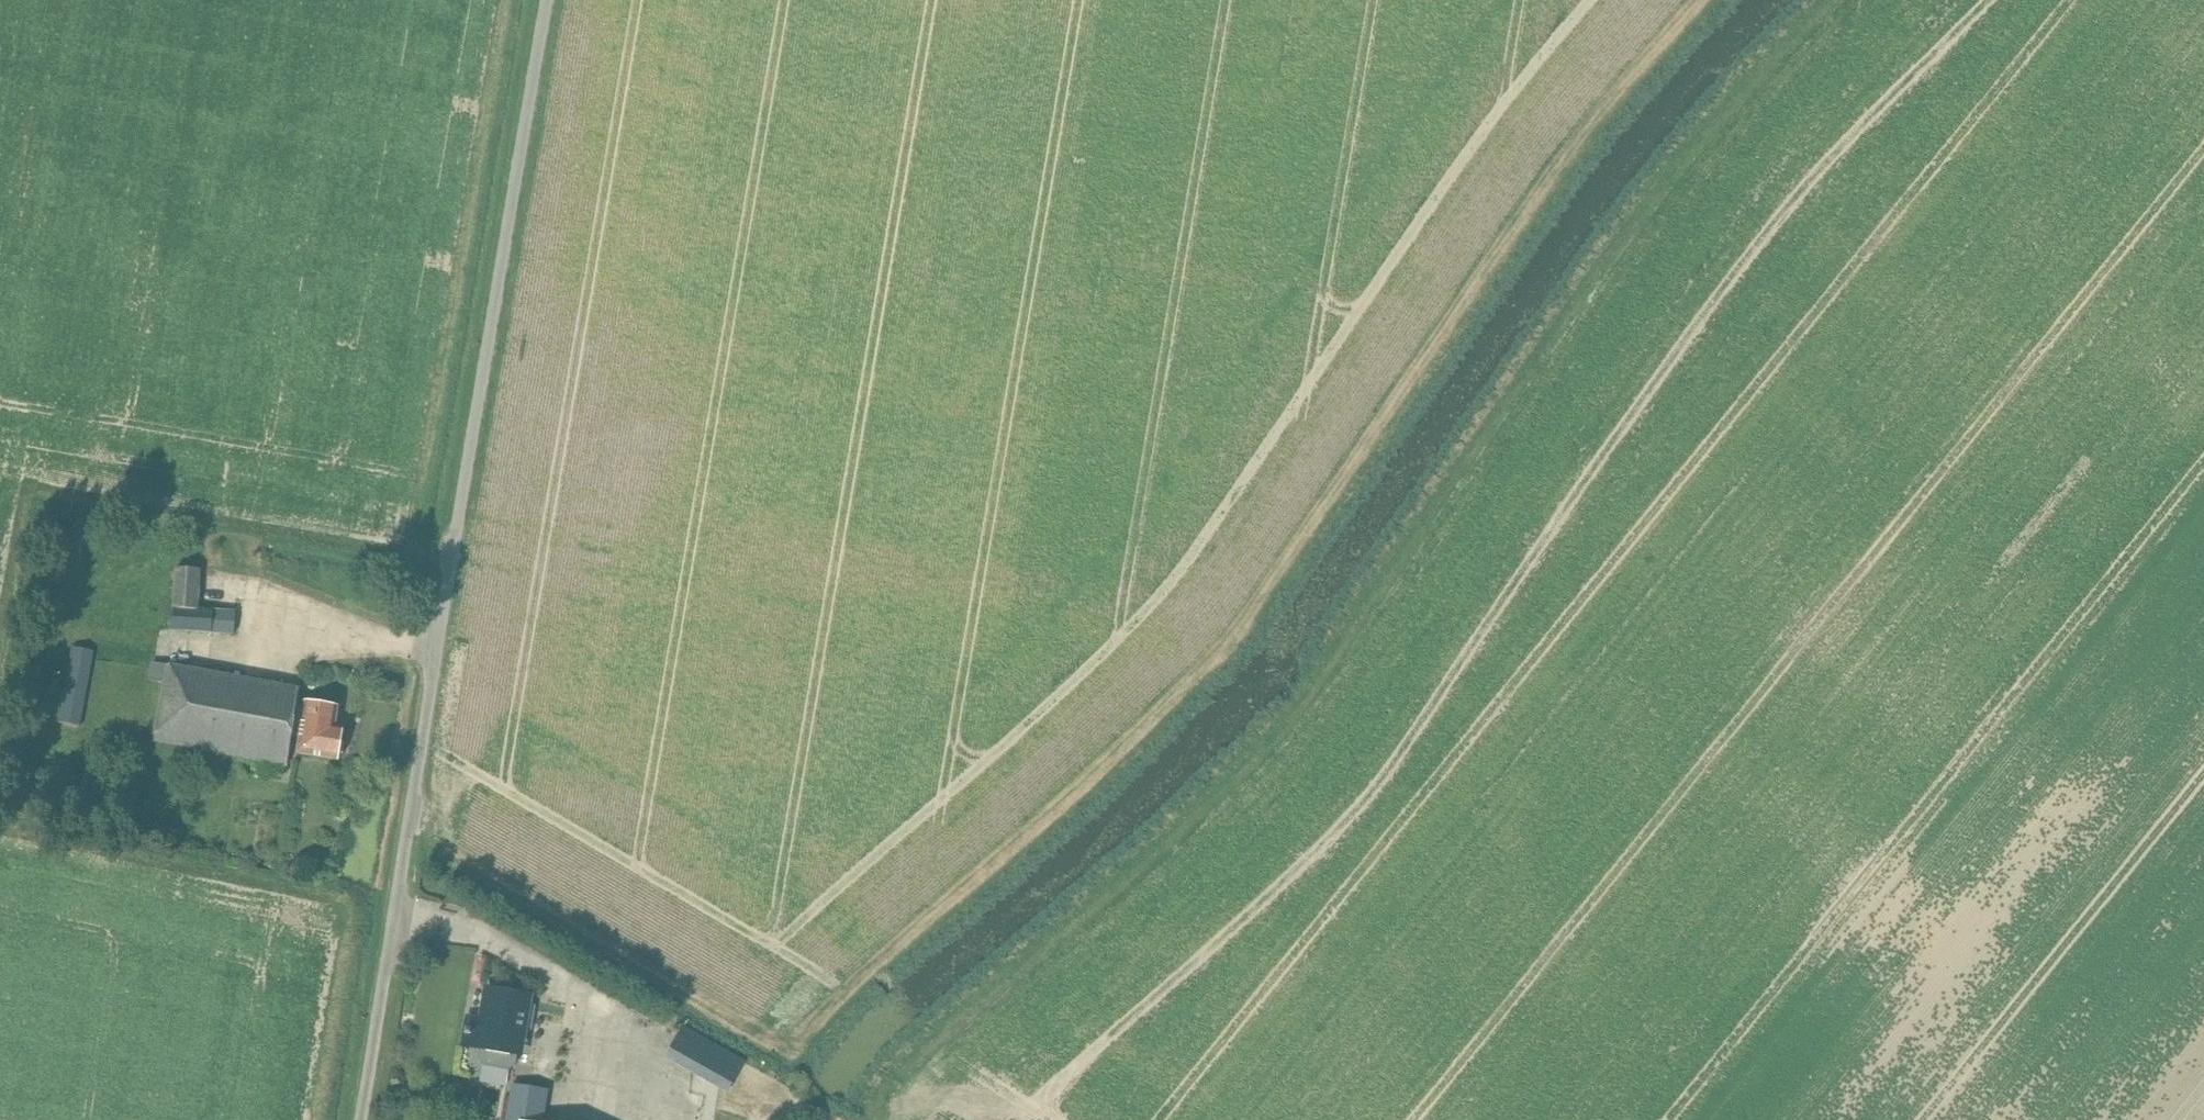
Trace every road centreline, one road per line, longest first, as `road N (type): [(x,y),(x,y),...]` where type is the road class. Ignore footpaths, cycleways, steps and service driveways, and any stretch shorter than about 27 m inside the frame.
road 1 (unclassified): [(360,1119),(548,0)]

